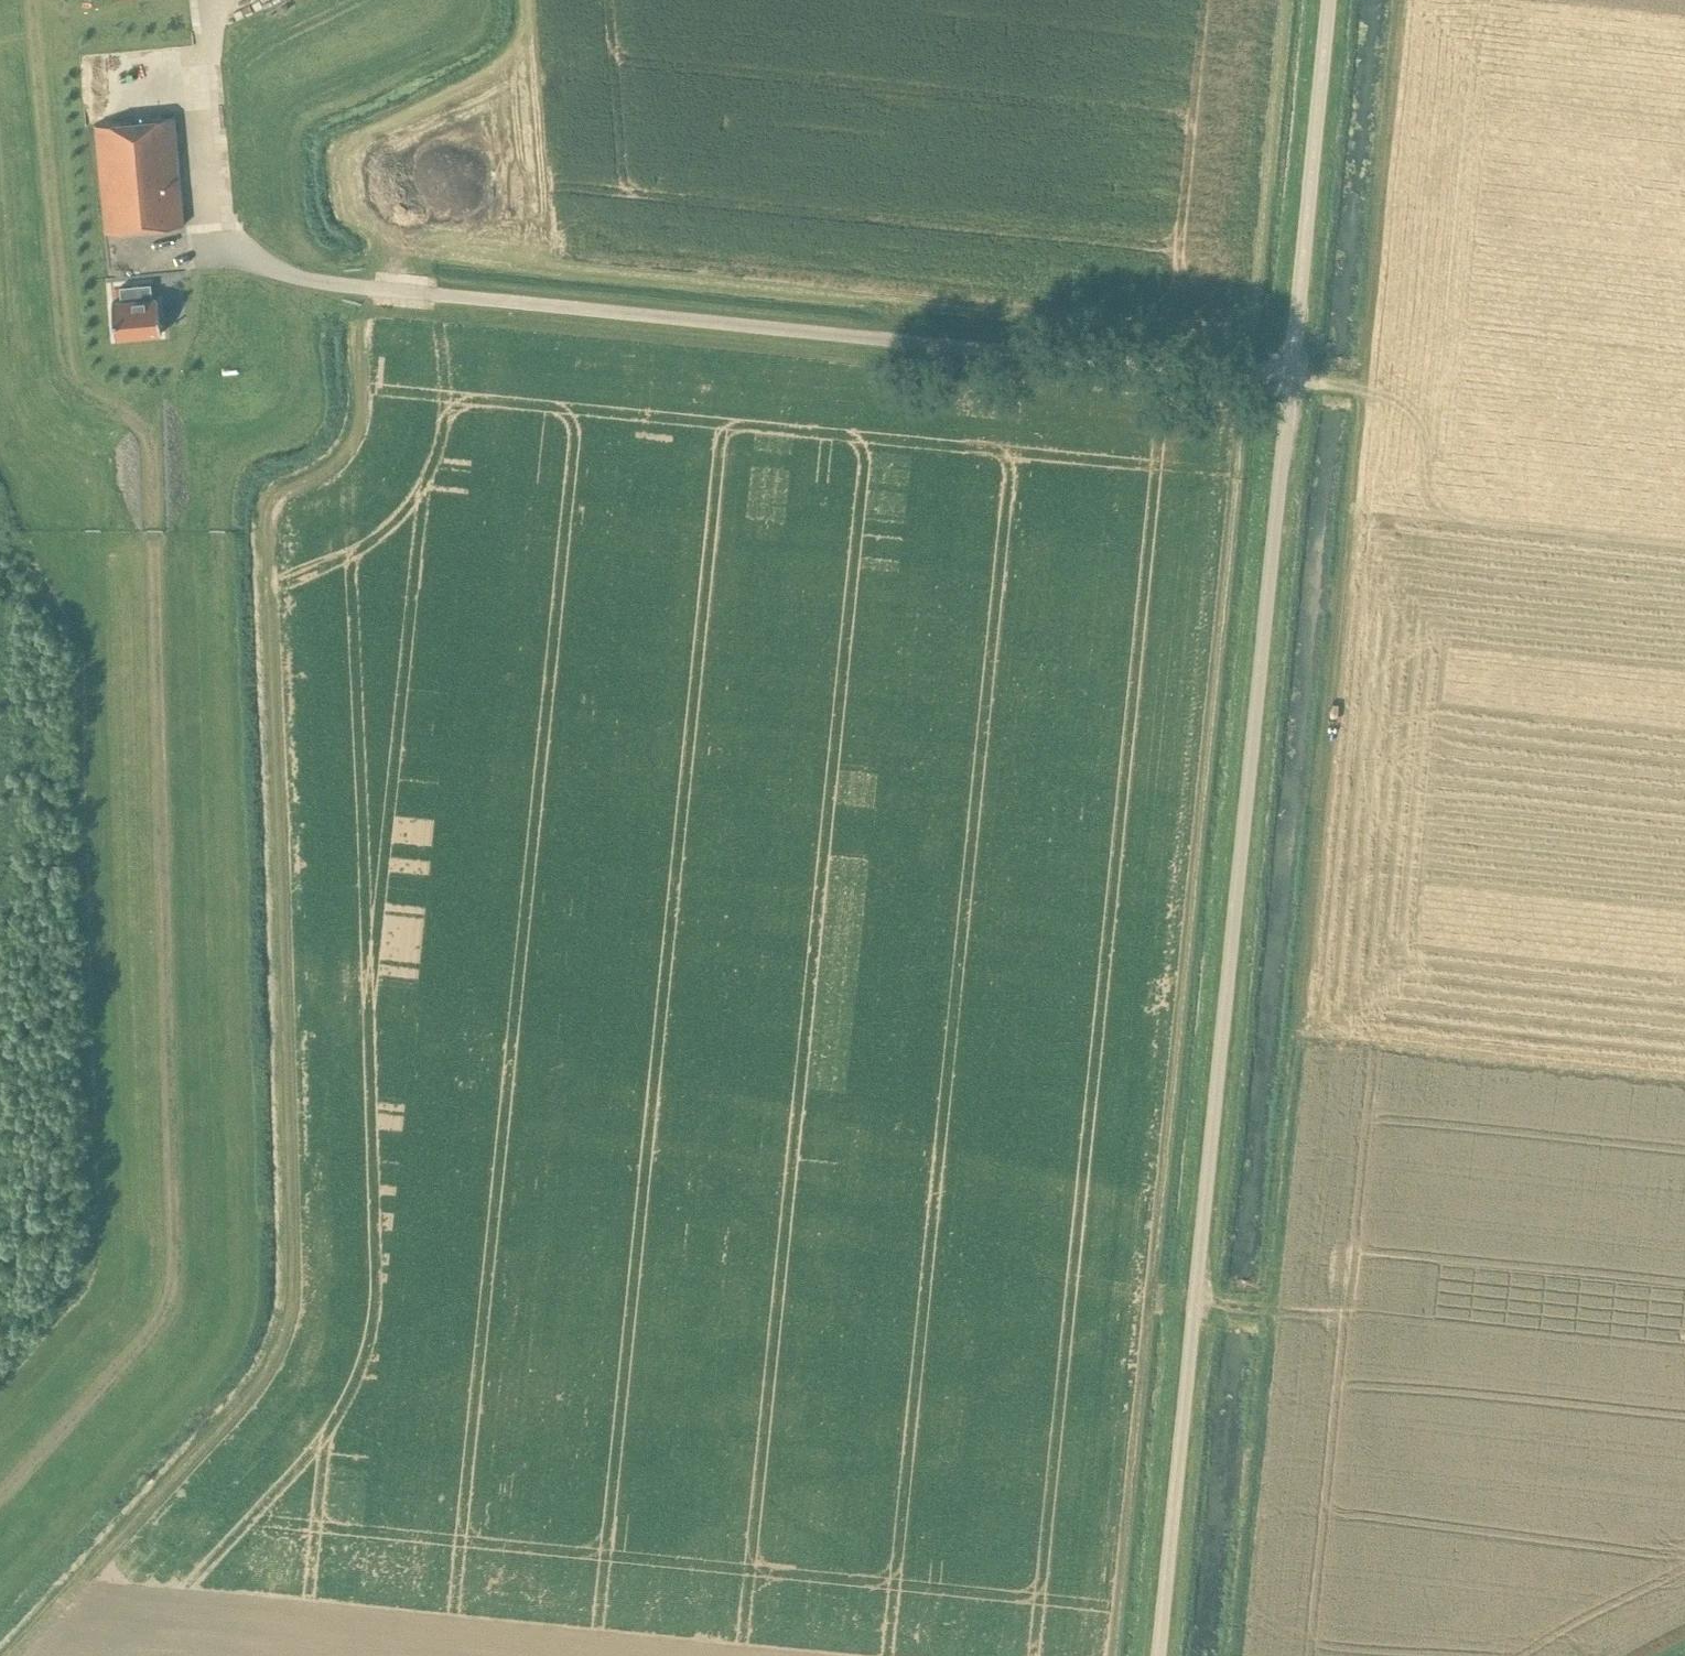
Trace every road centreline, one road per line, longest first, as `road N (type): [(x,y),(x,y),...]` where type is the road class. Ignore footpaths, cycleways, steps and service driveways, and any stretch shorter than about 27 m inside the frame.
road 1 (unclassified): [(1165,1655),(1336,0)]
road 2 (track): [(0,1500),(174,1309),(156,446),(141,421),(83,395),(66,359),(33,0)]

